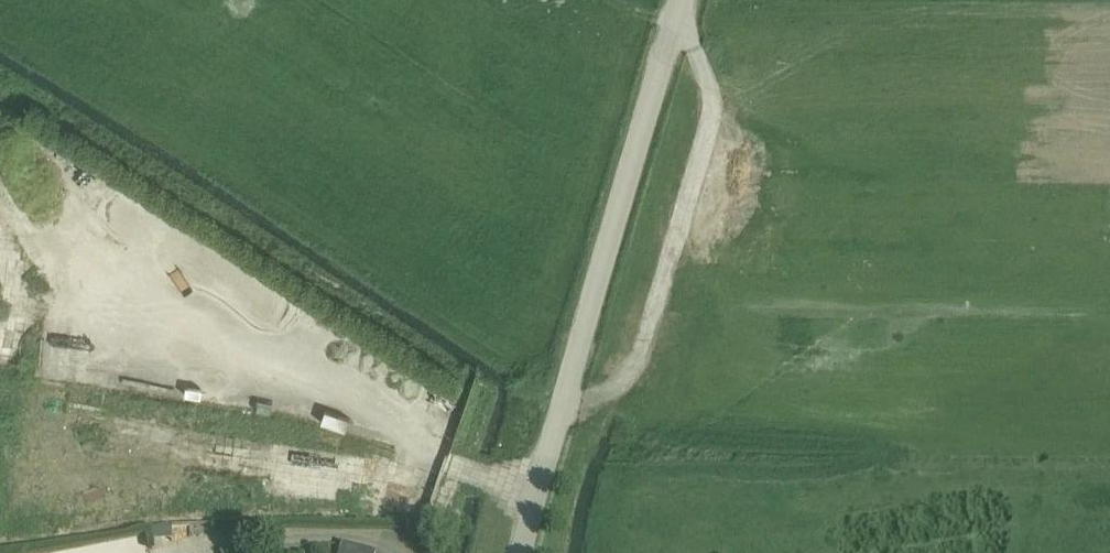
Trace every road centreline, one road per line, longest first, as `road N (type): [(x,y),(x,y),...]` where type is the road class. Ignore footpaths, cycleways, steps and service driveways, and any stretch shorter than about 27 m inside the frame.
road 1 (tertiary): [(517,552),(681,0)]

